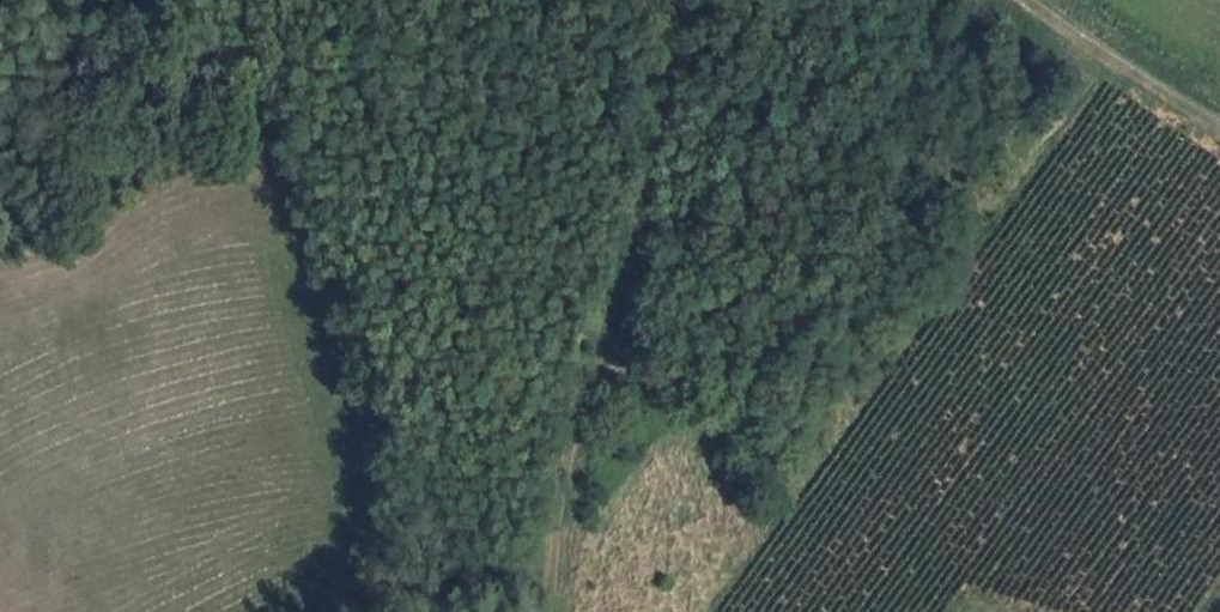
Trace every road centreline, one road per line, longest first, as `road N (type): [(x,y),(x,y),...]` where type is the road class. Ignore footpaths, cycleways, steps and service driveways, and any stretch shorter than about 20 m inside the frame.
road 1 (track): [(675,0),(667,80),(550,548),(548,611)]
road 2 (track): [(601,351),(659,402),(744,441),(934,568),(1051,611)]
road 3 (track): [(1219,132),(1027,0)]

